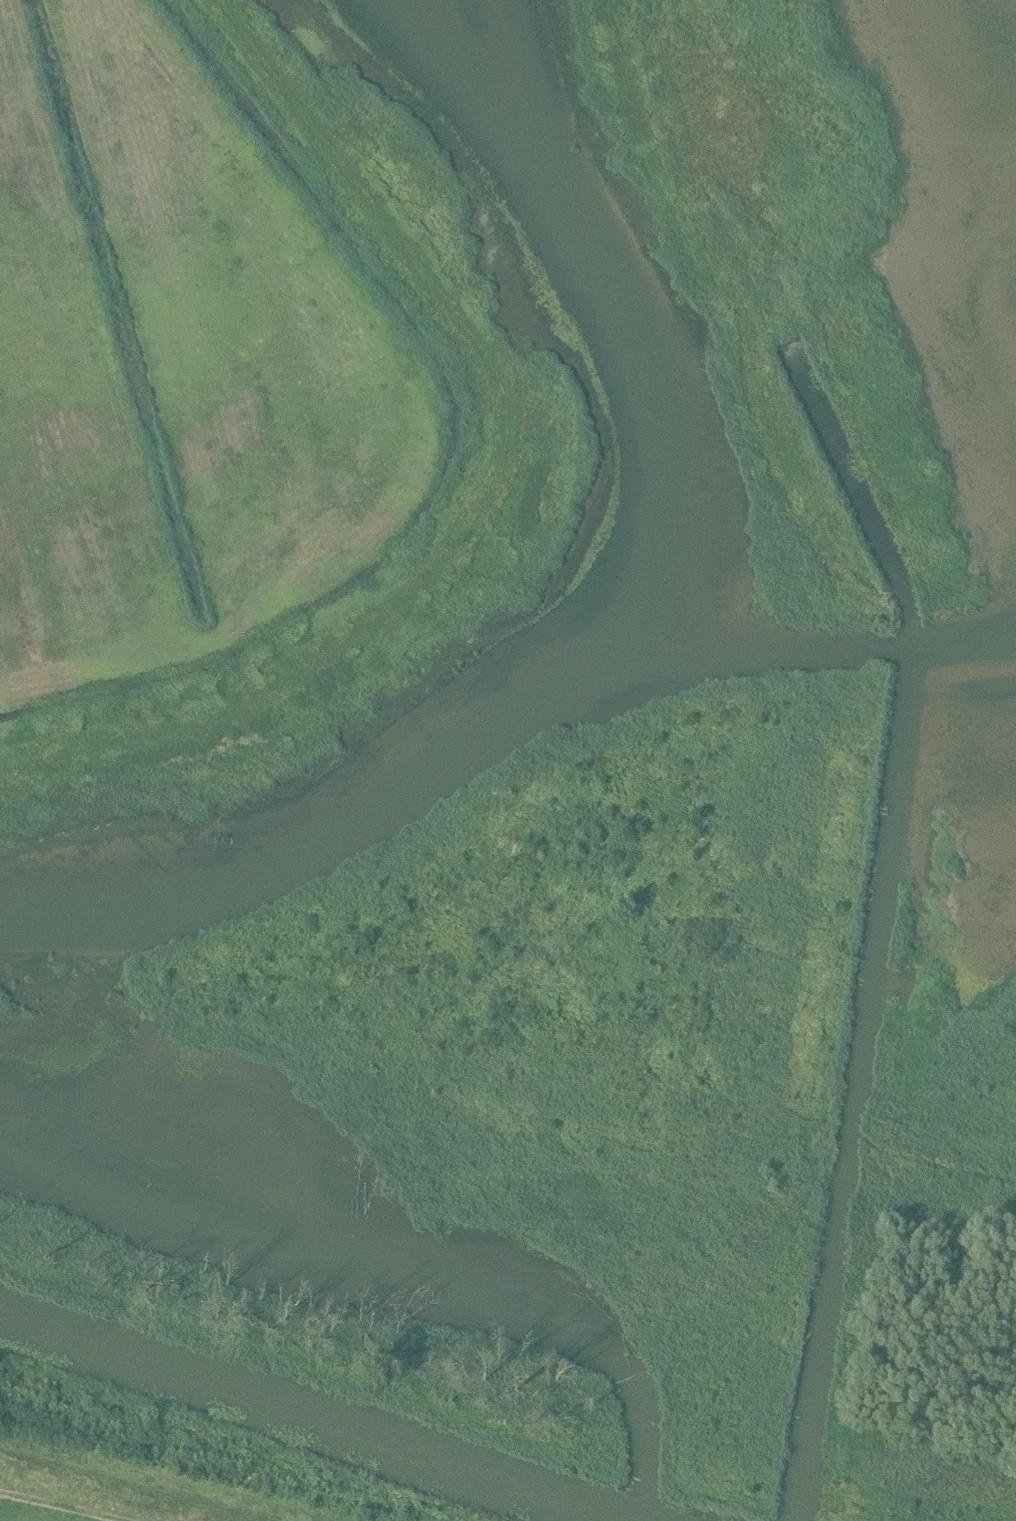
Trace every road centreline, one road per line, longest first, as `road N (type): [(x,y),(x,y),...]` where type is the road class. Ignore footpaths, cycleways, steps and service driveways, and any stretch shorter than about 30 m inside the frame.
road 1 (track): [(131,1520),(0,1493)]

